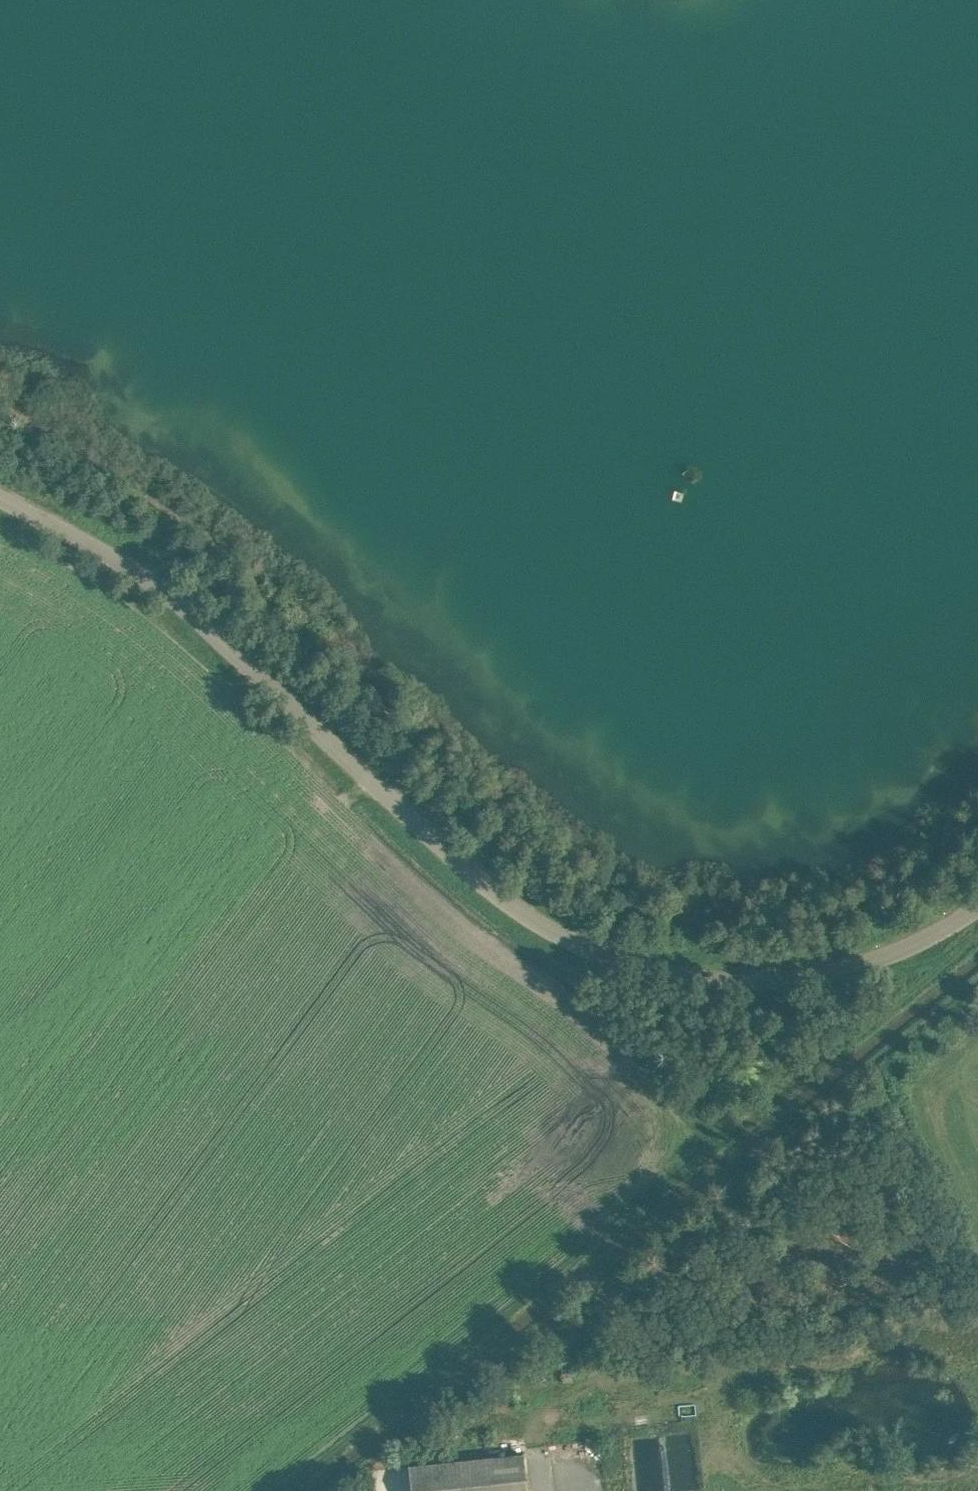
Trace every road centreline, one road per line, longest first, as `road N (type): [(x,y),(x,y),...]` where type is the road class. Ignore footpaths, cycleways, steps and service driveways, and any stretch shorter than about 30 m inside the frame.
road 1 (unclassified): [(977,906),(873,961),(818,975),(724,981),(603,955),(508,903),(165,591),(0,498)]

